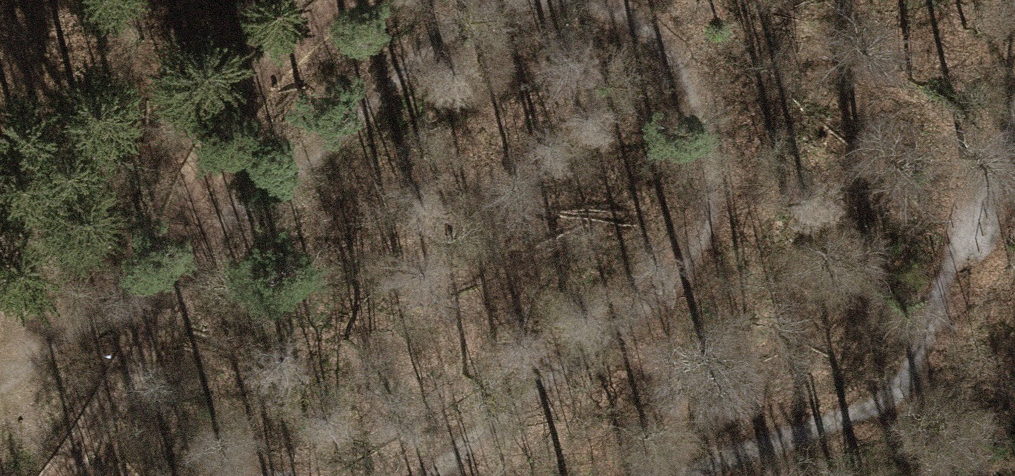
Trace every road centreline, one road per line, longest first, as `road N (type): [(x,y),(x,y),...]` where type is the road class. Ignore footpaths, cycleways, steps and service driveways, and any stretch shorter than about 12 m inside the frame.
road 1 (track): [(429,475),(487,420),(653,295),(685,260),(702,225),(713,153),(699,85),(662,34),(600,0)]
road 2 (track): [(500,0),(467,15),(307,166),(0,371)]
road 3 (track): [(896,396),(1014,126)]
road 4 (track): [(655,475),(896,396)]
road 5 (track): [(1014,309),(954,370),(896,396)]

